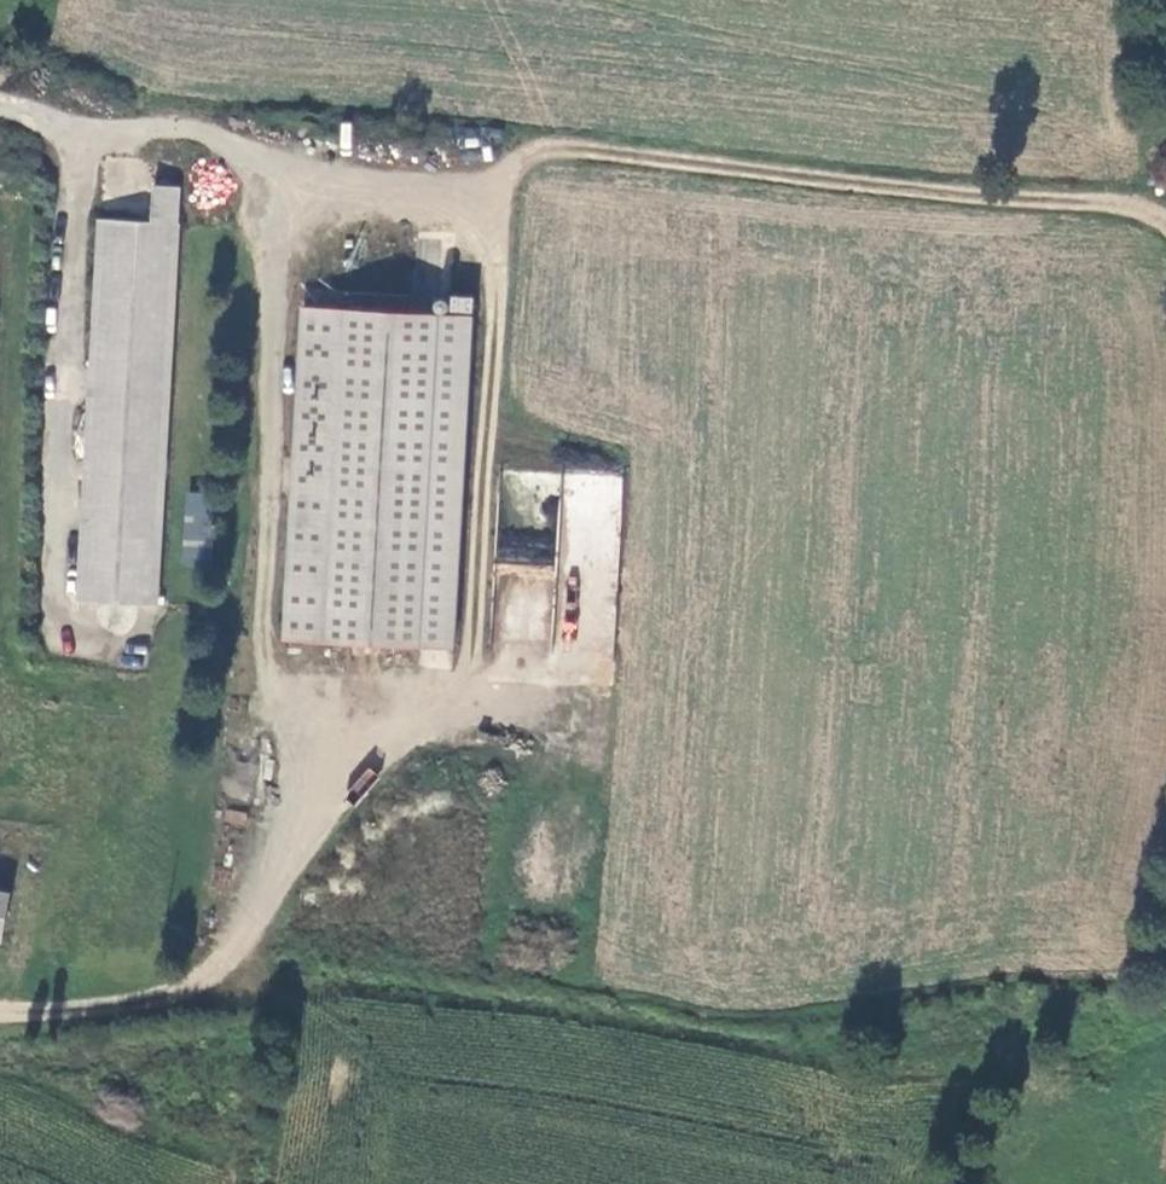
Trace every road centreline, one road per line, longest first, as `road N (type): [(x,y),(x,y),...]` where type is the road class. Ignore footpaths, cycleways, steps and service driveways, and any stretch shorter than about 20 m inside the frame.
road 1 (track): [(1165,228),(1139,208),(532,154),(472,200),(289,173),(172,123),(80,140),(0,109)]
road 2 (track): [(0,1024),(192,991),(265,895),(314,755),(261,641)]
road 3 (track): [(261,641),(289,173)]

